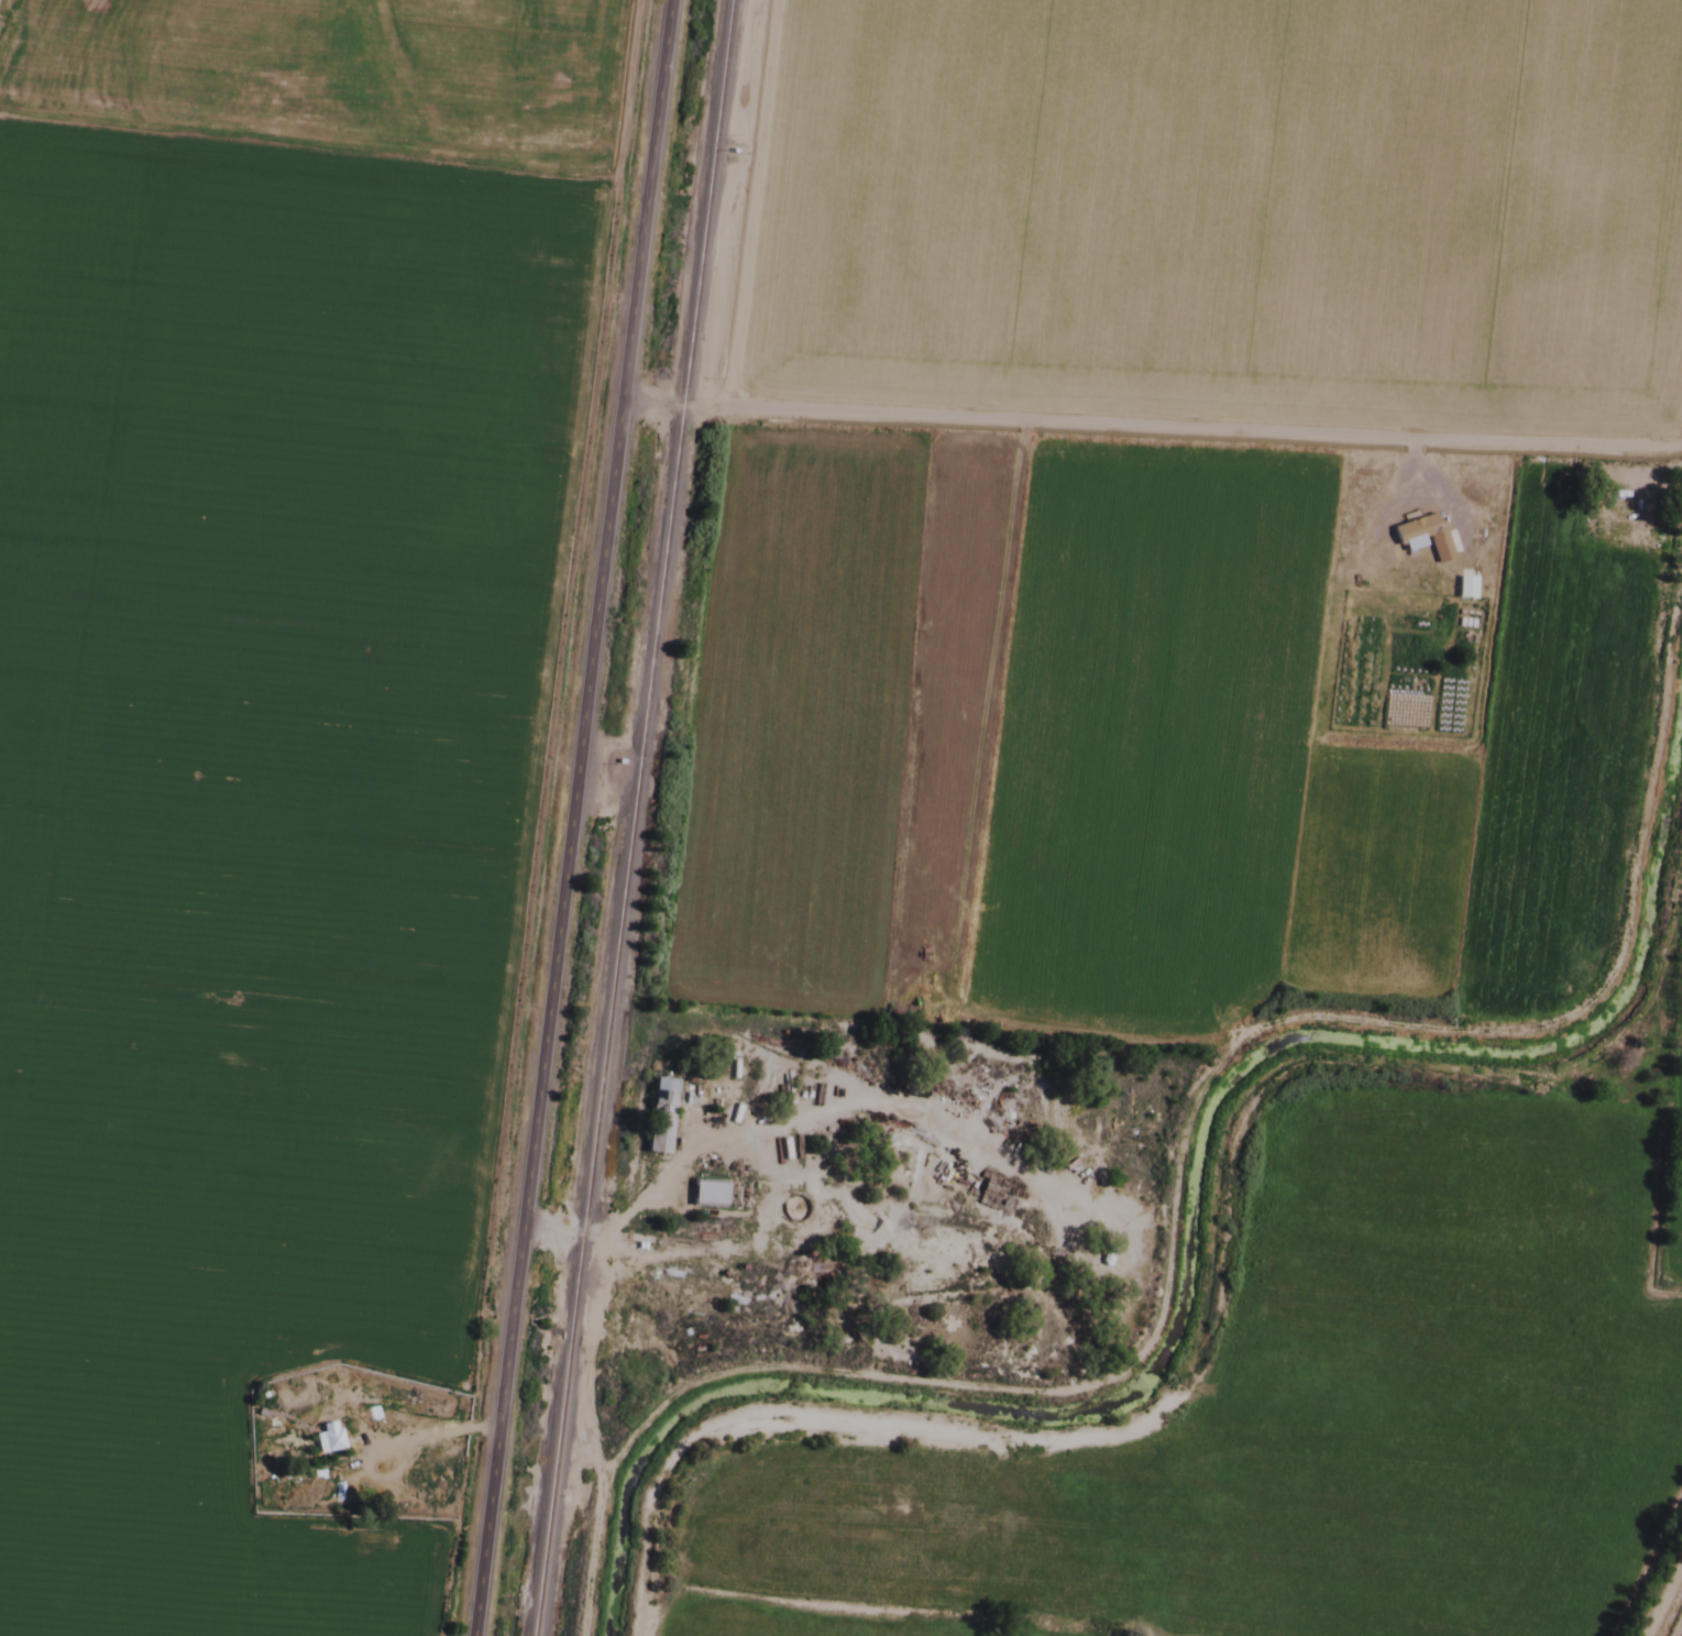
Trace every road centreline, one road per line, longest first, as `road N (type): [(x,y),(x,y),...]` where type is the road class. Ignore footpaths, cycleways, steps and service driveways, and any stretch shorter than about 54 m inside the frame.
road 1 (secondary): [(470,1635),(668,0)]
road 2 (residential): [(618,406),(1615,422),(1681,440)]

